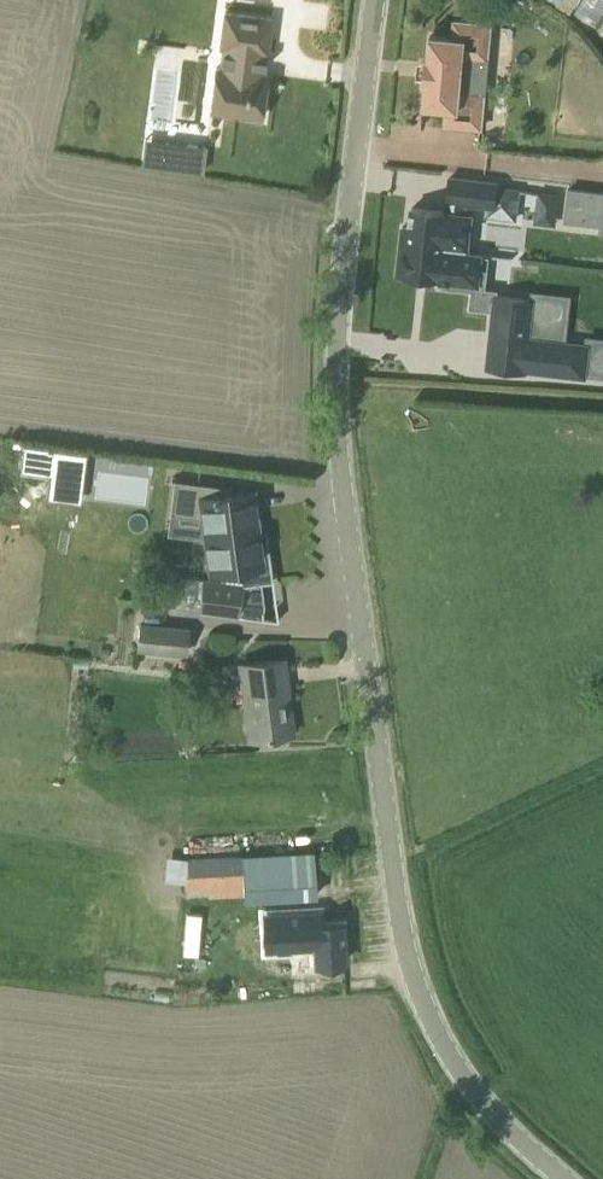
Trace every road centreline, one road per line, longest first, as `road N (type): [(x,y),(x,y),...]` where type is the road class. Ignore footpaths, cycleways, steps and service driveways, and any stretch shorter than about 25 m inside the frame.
road 1 (unclassified): [(562,1178),(505,1130),(425,1013),(391,865),(337,382),(350,182),(378,0)]

